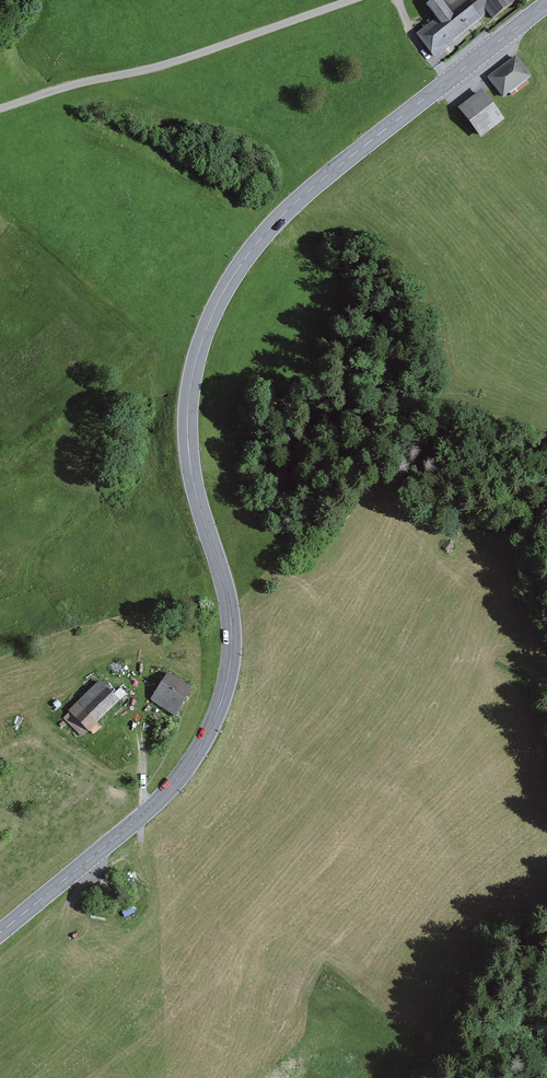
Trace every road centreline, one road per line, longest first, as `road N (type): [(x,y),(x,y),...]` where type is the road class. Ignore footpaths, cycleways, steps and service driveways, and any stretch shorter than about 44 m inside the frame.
road 1 (primary): [(546,4),(294,203),(228,285),(201,343),(188,430),(198,501),(230,613),(224,693),(203,742),(161,798),(0,933)]
road 2 (track): [(120,1077),(145,832),(138,711)]
road 3 (unclassified): [(350,0),(155,68),(0,109)]

